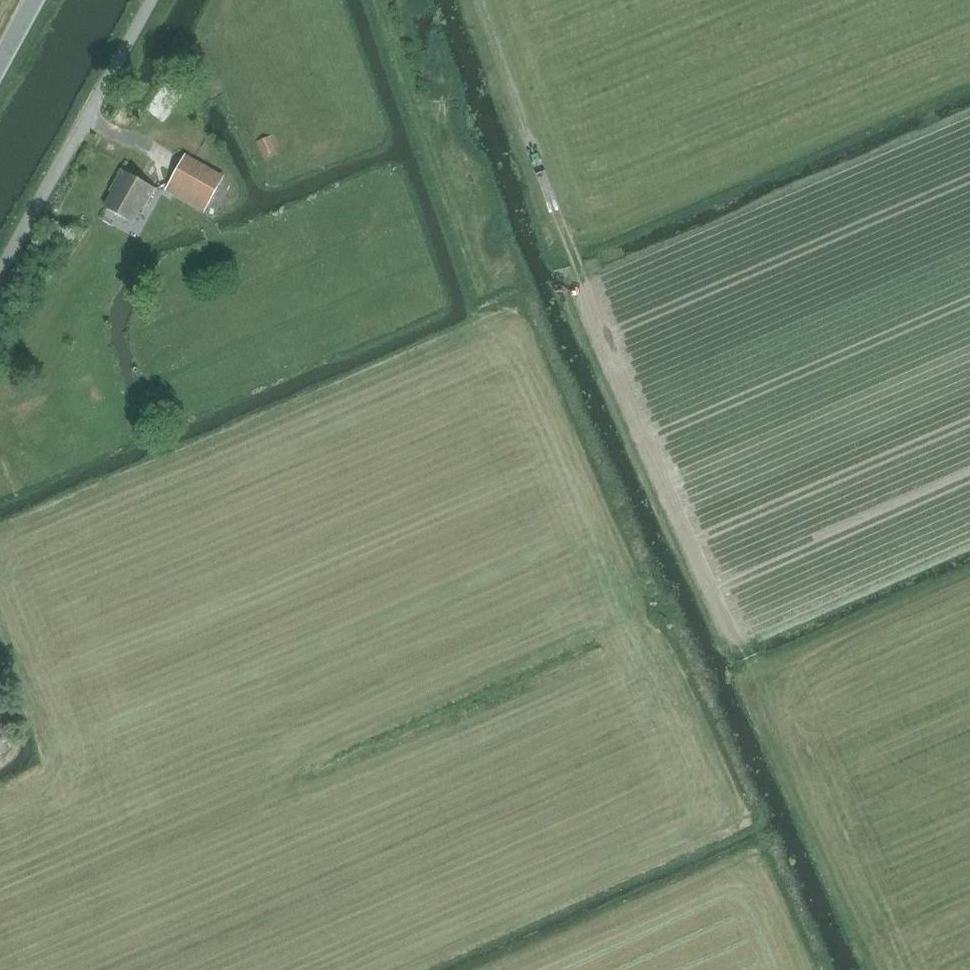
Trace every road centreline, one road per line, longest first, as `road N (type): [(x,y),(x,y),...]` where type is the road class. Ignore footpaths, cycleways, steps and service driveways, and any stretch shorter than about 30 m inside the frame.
road 1 (unclassified): [(0,275),(149,0)]

